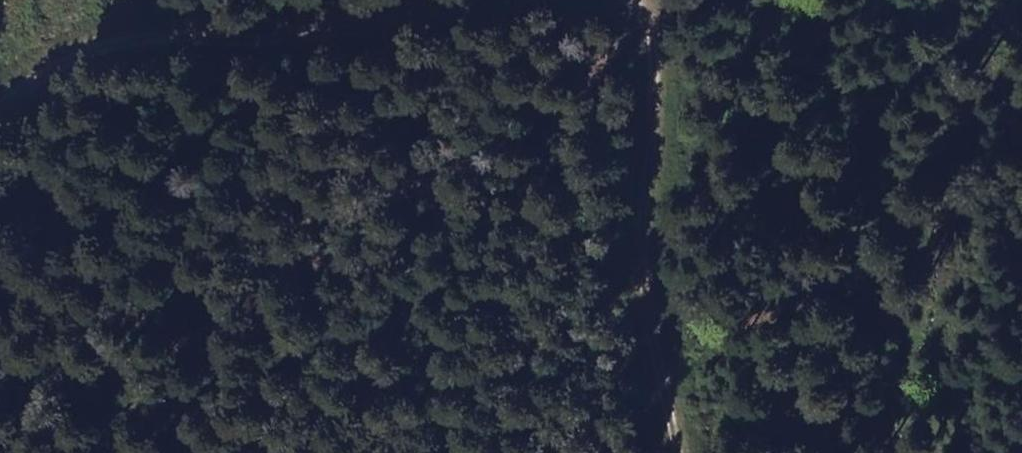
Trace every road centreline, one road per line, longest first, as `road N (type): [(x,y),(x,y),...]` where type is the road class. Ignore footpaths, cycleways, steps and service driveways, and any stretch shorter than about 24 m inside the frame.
road 1 (track): [(66,452),(97,378),(589,74),(609,0)]
road 2 (track): [(494,0),(393,27),(239,20),(116,39),(0,111)]
road 3 (track): [(684,452),(656,290),(661,89),(647,31),(622,0)]

